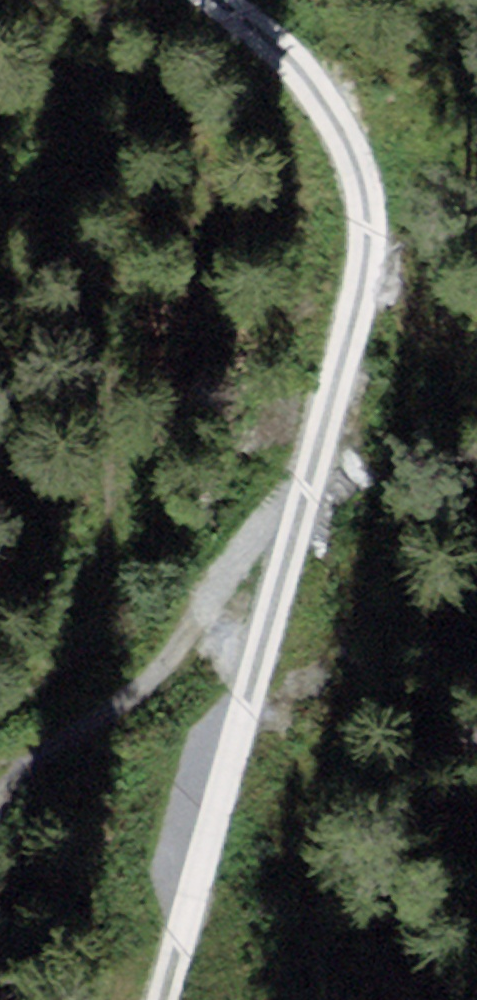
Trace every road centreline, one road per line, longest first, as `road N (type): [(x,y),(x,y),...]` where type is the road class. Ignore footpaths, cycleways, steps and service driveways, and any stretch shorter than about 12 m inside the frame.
road 1 (track): [(381,371),(290,616),(213,999)]
road 2 (track): [(381,371),(264,507),(155,673),(15,762),(0,784)]
road 3 (track): [(258,0),(332,51),(359,83),(399,167),(414,273),(381,371)]

